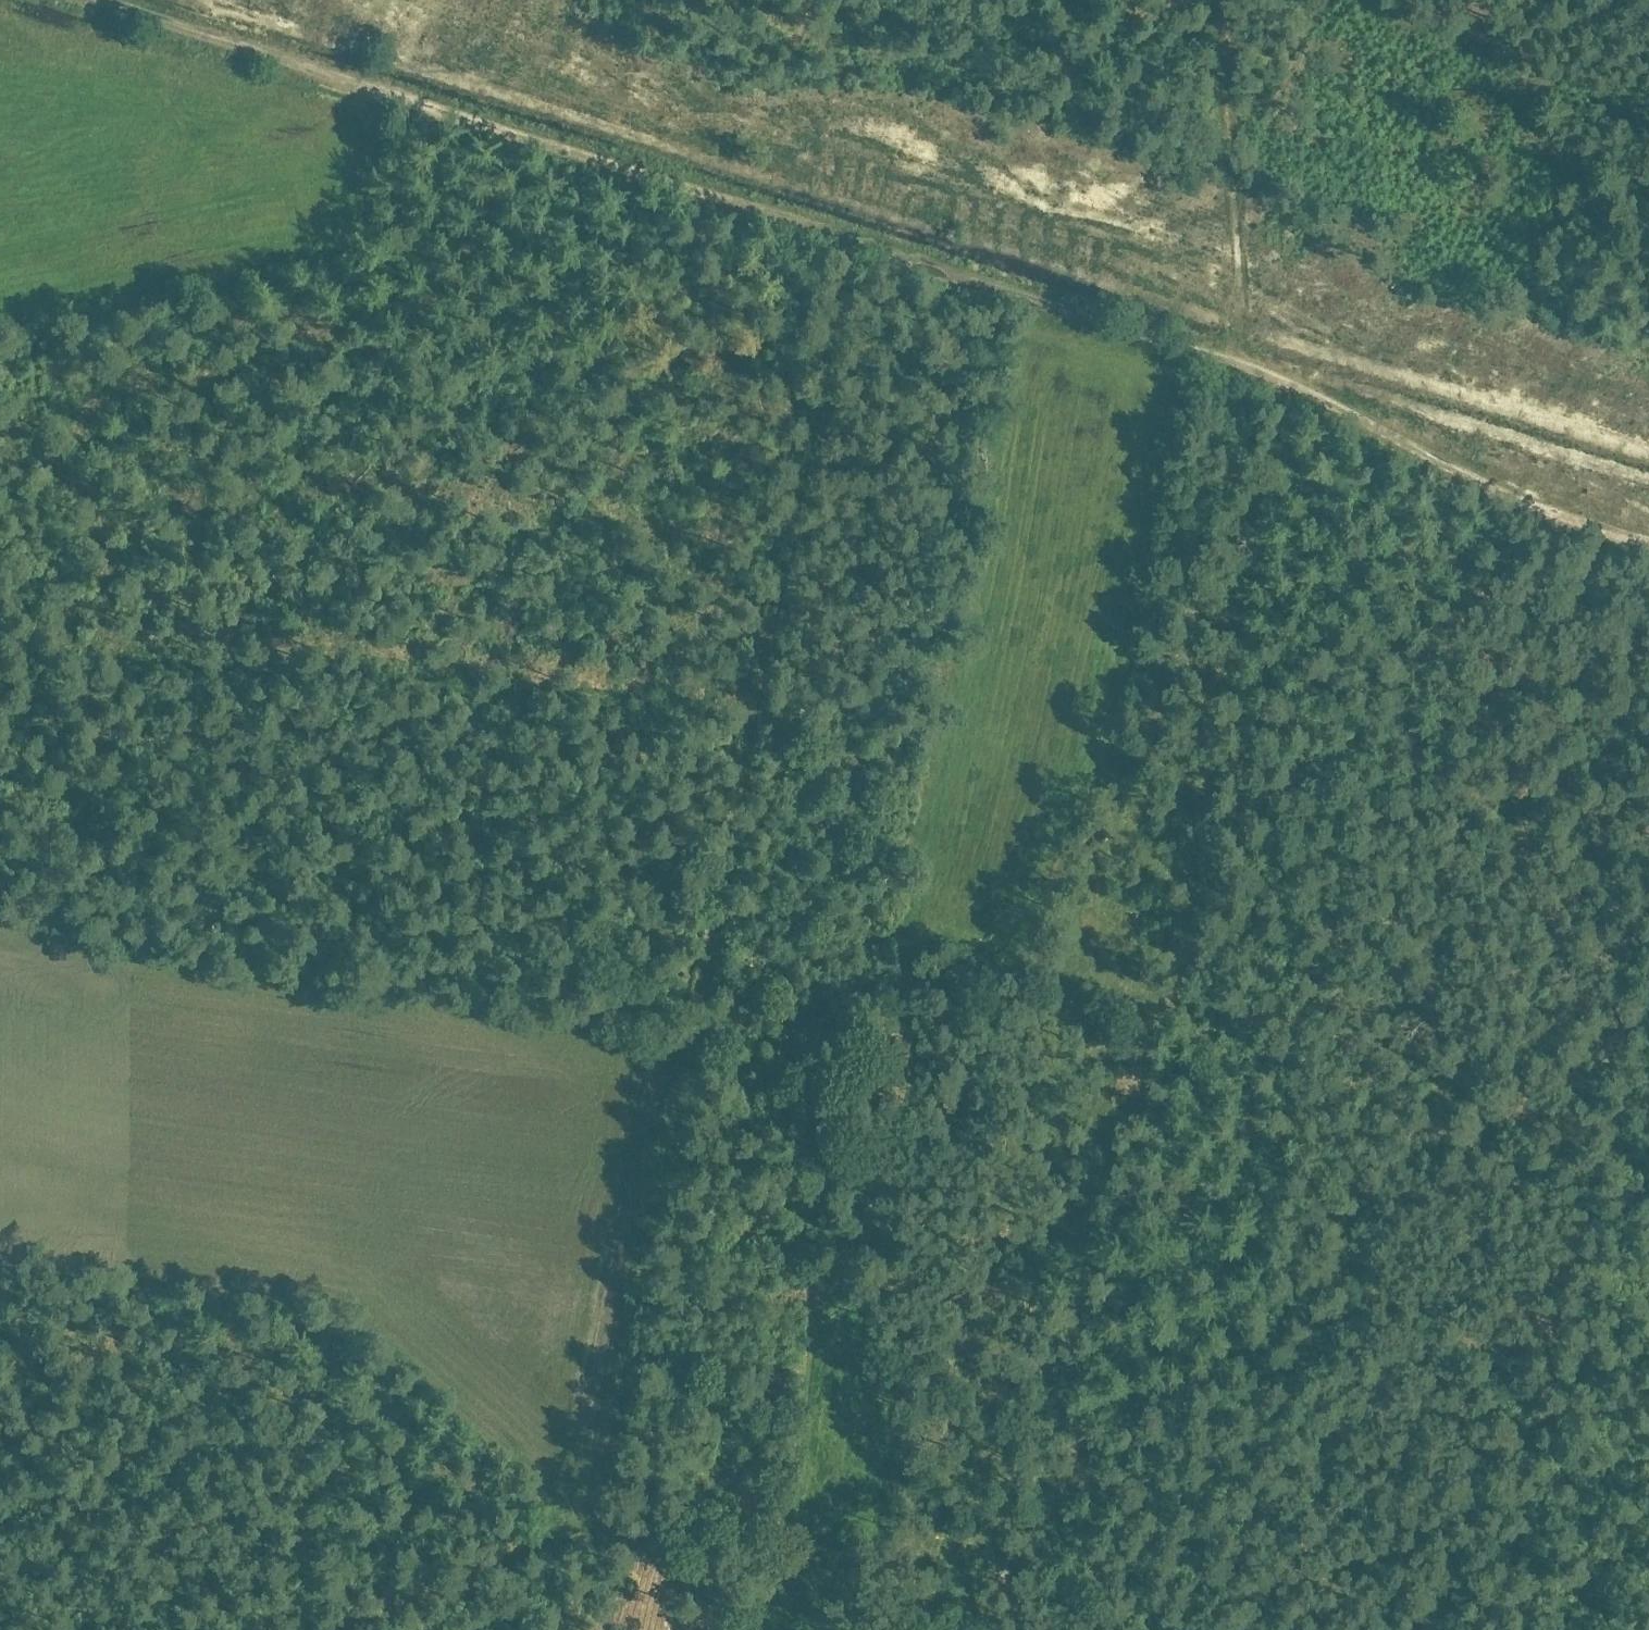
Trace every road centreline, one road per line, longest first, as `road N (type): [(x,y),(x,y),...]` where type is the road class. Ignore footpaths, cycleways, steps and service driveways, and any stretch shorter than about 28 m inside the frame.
road 1 (track): [(1648,546),(1514,495),(1237,359),(98,0)]
road 2 (track): [(1237,359),(1243,308),(1223,0)]
road 3 (track): [(317,1629),(596,1516)]

